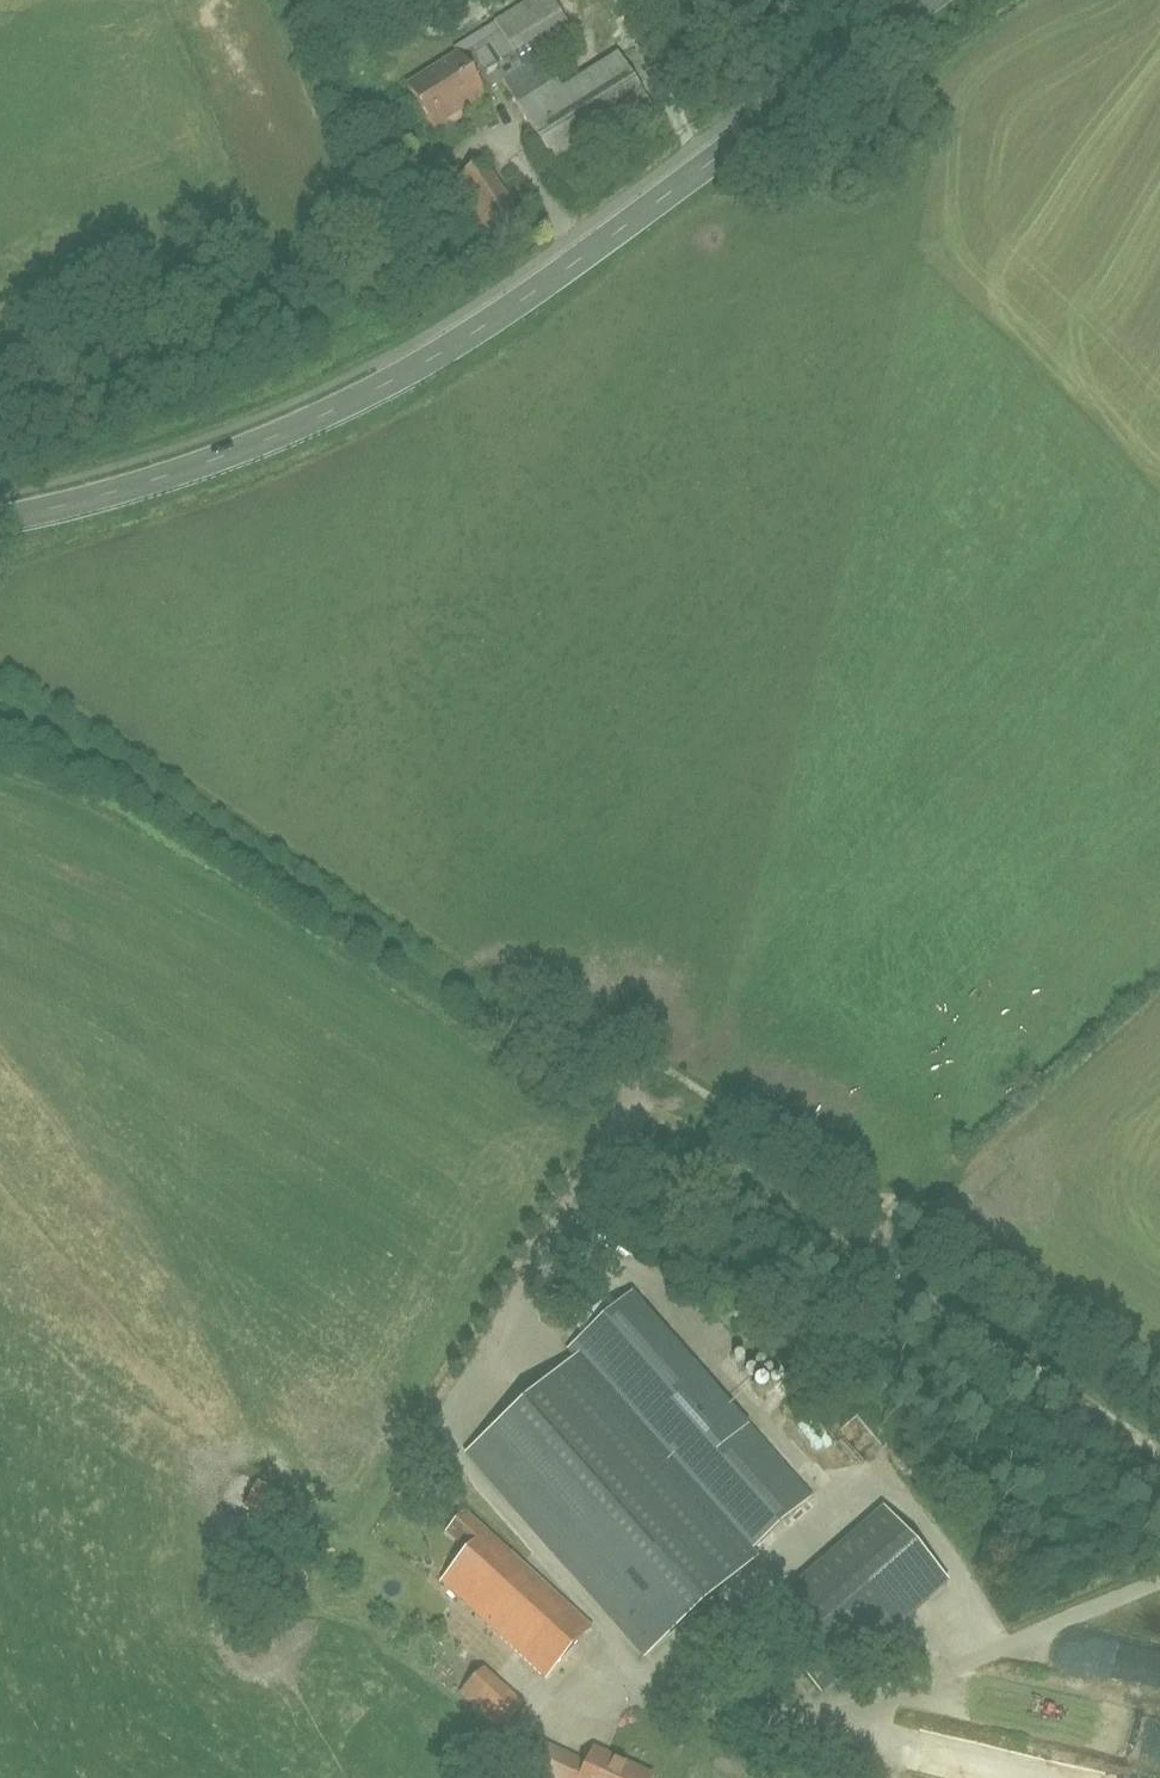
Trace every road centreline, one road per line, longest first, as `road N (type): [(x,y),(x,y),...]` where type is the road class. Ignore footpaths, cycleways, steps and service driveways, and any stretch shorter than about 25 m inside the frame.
road 1 (track): [(1159,1455),(0,707)]
road 2 (tertiary): [(0,523),(154,483),(279,437),(399,378),(558,277),(932,0)]
road 3 (track): [(442,1431),(625,1108)]

